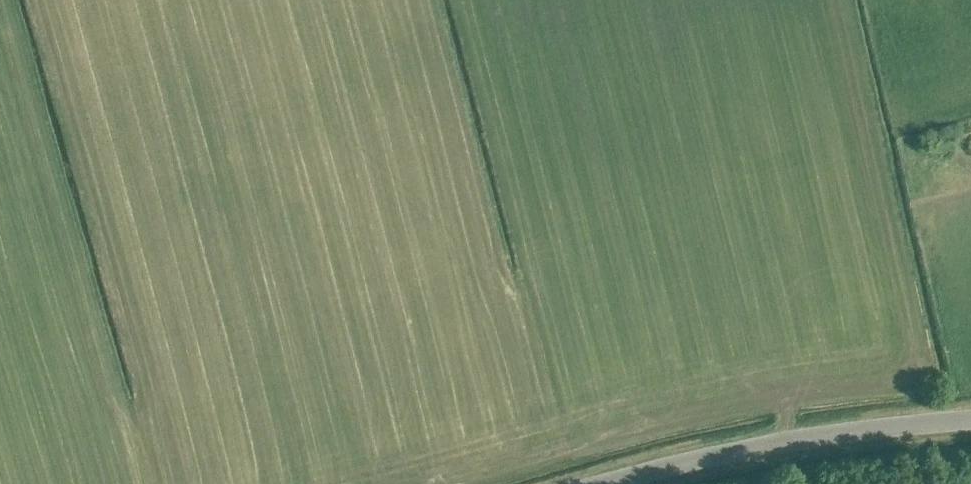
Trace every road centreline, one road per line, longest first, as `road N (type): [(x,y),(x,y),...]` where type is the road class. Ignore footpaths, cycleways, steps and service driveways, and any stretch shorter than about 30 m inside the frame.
road 1 (tertiary): [(970,420),(755,448),(607,483)]

